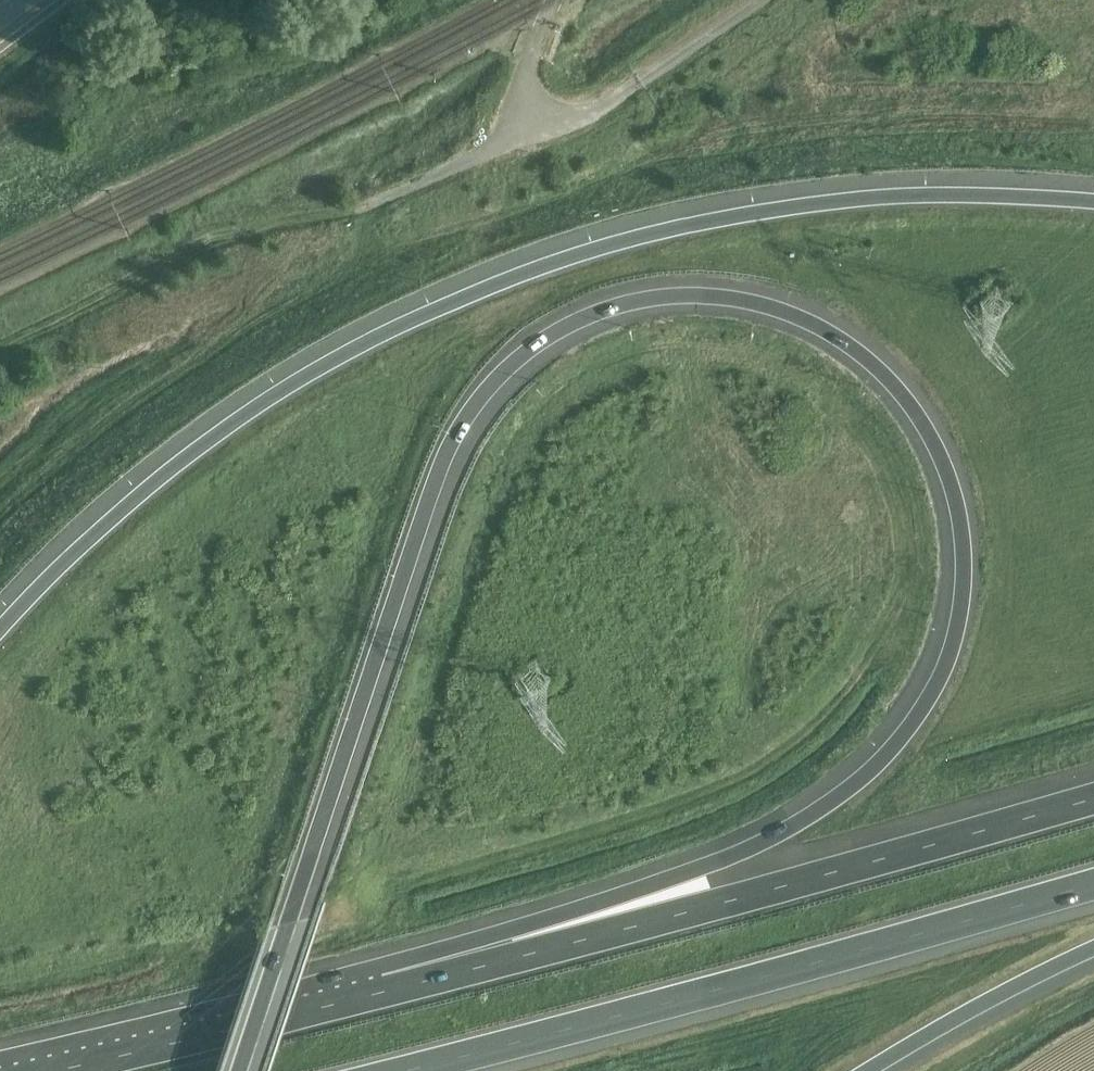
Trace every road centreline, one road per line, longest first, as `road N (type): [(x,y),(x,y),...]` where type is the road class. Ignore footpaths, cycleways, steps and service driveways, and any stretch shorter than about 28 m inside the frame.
road 1 (motorway): [(240,1070),(433,487),(461,425),(495,377),(559,323),(665,288),(745,291),(838,325),(894,371),(929,416),(966,516),(961,627),(918,717),(879,764),(800,822),(382,992)]
road 2 (motorway): [(1093,201),(918,194),(828,202),(628,239),(480,292),(372,340),(202,448),(117,515),(0,632)]
road 3 (motorway): [(1093,799),(382,992)]
road 4 (motorway): [(405,1070),(1093,884)]
road 5 (track): [(0,348),(207,244),(371,206)]
road 6 (motorway): [(382,992),(53,1070)]
road 7 (motorway): [(867,1070),(1093,948)]

